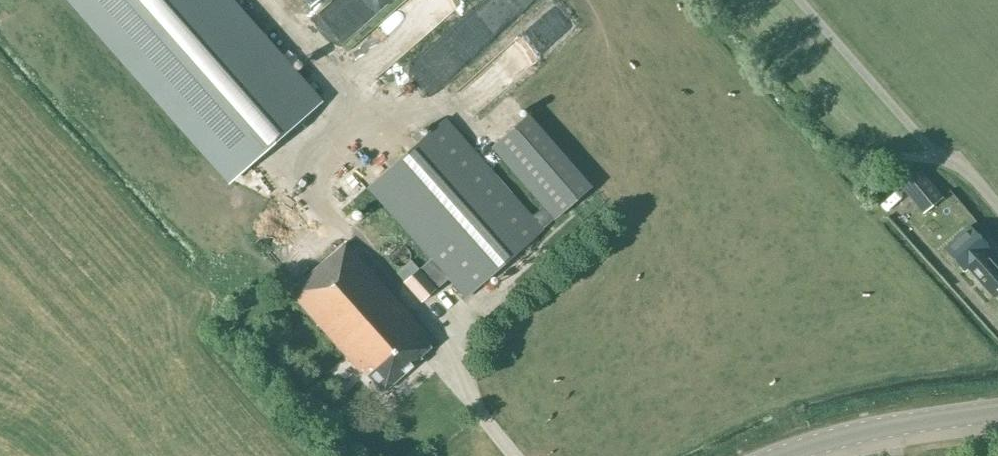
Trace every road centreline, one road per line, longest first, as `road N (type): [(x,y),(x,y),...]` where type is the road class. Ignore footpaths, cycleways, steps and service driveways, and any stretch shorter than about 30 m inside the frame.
road 1 (tertiary): [(789,455),(861,435),(997,415)]

